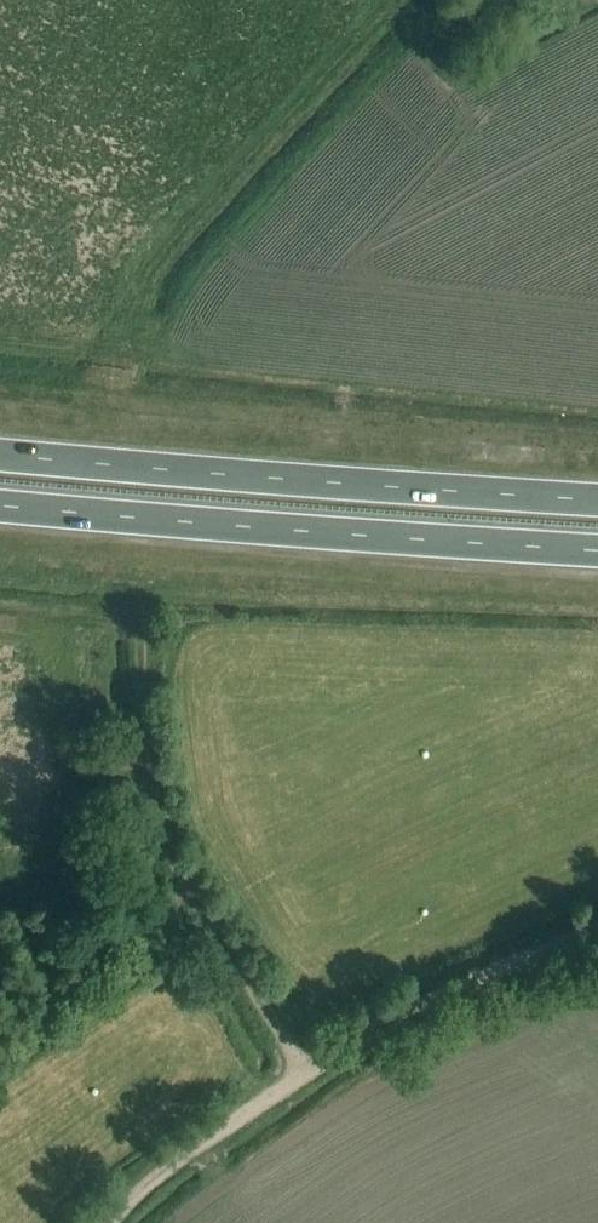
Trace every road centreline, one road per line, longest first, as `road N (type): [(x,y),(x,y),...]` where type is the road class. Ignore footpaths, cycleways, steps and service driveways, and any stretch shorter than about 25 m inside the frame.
road 1 (trunk): [(0,508),(597,553)]
road 2 (trunk): [(597,501),(0,457)]
road 3 (track): [(109,1222),(270,1094),(384,1024),(597,927)]
road 4 (track): [(309,1070),(179,871),(145,787),(134,725),(136,632)]

